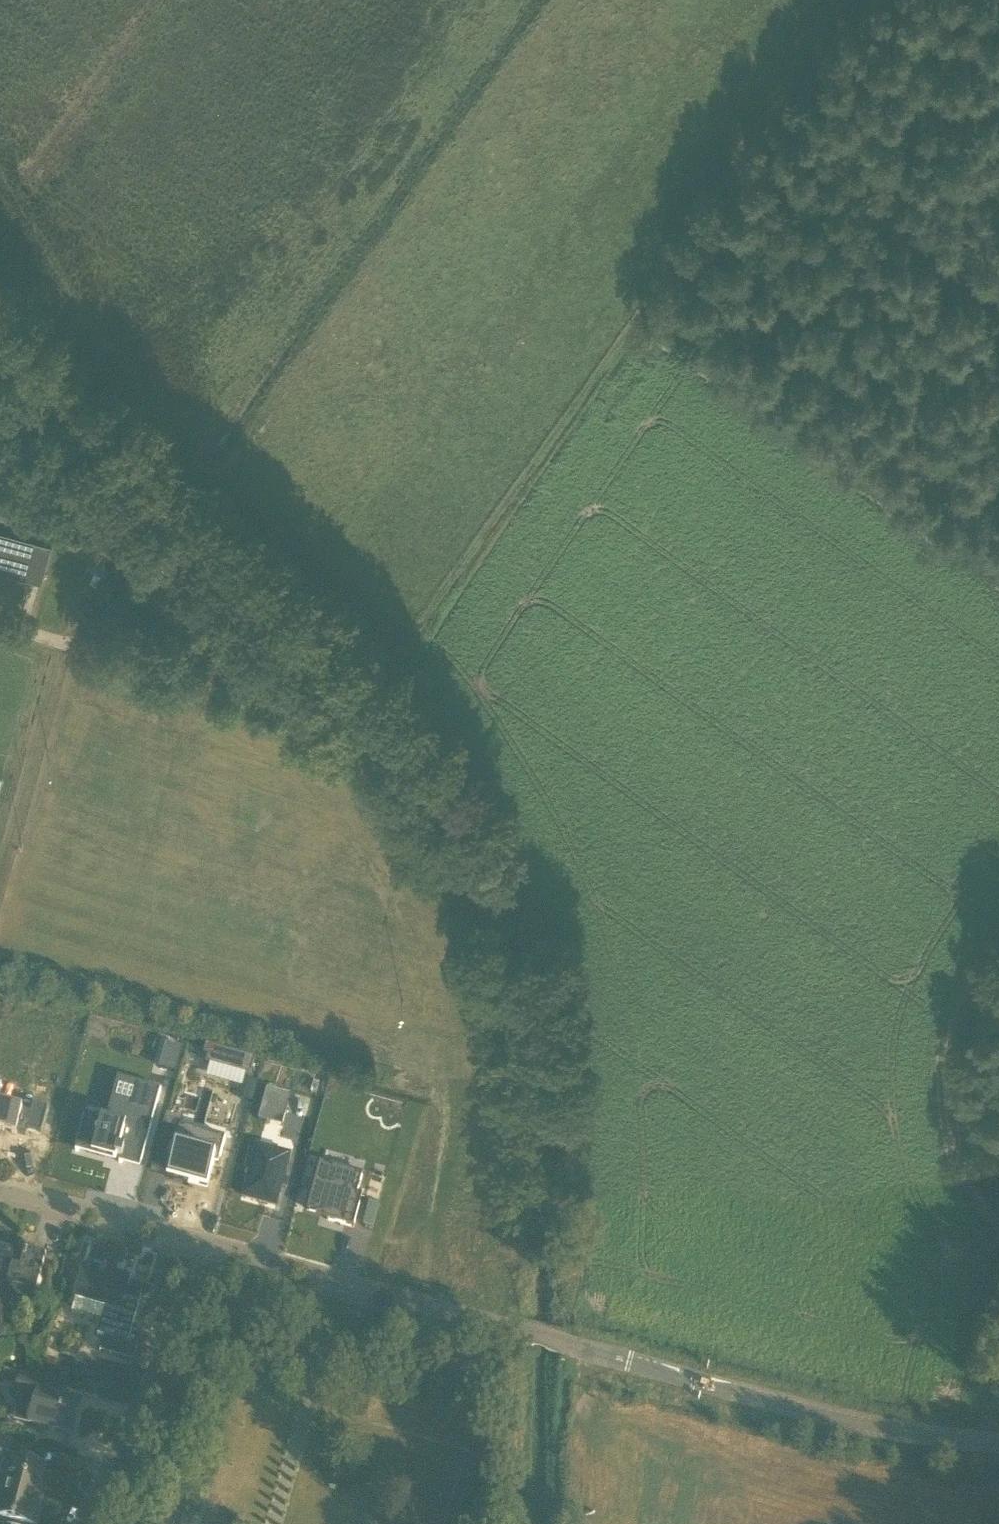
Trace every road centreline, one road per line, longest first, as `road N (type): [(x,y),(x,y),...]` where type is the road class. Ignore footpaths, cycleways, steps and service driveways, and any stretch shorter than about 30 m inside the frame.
road 1 (tertiary): [(998,1446),(900,1436),(213,1248)]
road 2 (unclassified): [(79,1523),(213,1248)]
road 3 (track): [(428,1041),(448,1084),(446,1197),(428,1304)]
road 4 (tertiary): [(213,1248),(0,1190)]

